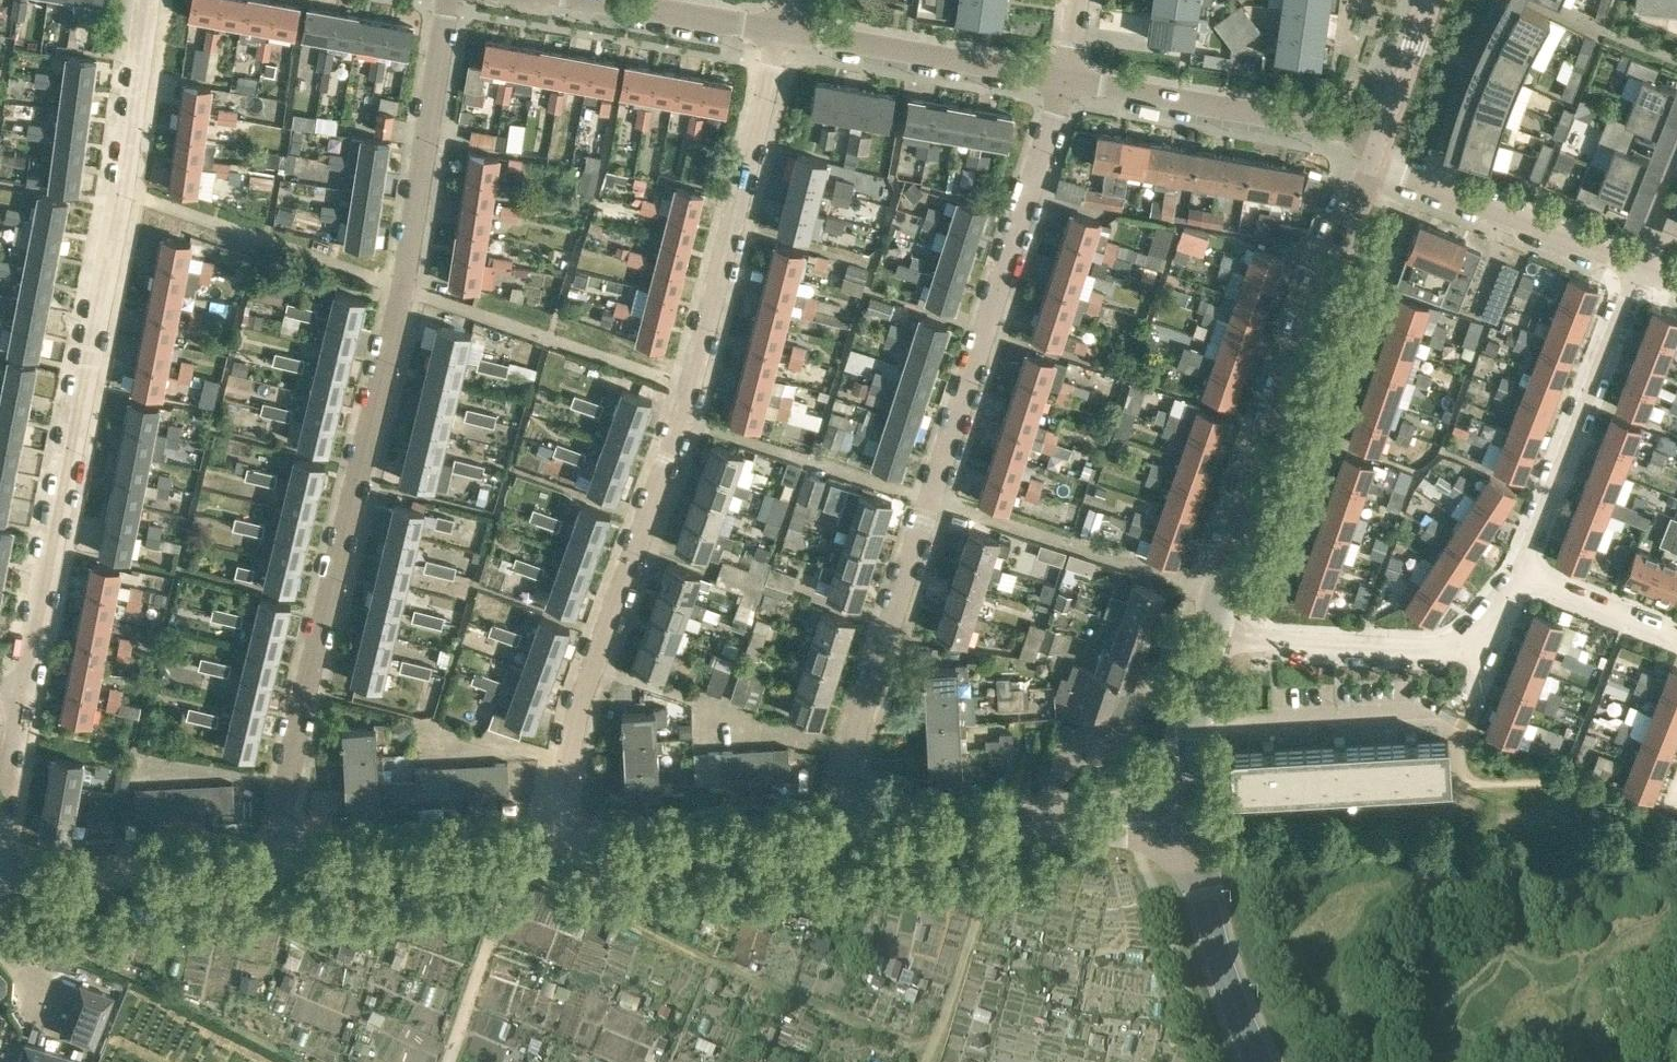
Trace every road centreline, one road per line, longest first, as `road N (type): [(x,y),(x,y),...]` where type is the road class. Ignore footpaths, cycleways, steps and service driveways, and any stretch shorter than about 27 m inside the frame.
road 1 (residential): [(445,0),(403,286),(306,674),(274,861)]
road 2 (residential): [(545,851),(579,704),(689,383),(779,29)]
road 3 (residential): [(1067,79),(847,749),(839,837)]
road 4 (residential): [(21,695),(119,190),(146,0)]
road 5 (residential): [(1203,639),(1213,590),(1373,162)]
road 6 (residential): [(839,837),(1183,827)]
road 7 (residential): [(1523,570),(1643,269)]
road 8 (residential): [(1382,135),(1067,79)]
road 9 (residential): [(545,851),(839,837)]
road 10 (residential): [(1067,79),(779,29)]
road 11 (residential): [(1643,269),(1373,162)]
road 12 (residential): [(1244,738),(1459,725),(1479,657)]
road 13 (residential): [(1479,657),(1203,639)]
road 14 (residential): [(0,874),(274,861)]
road 15 (residential): [(274,861),(545,851)]
road 16 (residential): [(1256,1061),(1222,974),(1183,827)]
road 17 (track): [(447,1061),(521,852)]
road 18 (residential): [(1183,827),(1181,743),(1203,639)]
road 19 (residential): [(779,29),(612,0)]
road 20 (residential): [(1676,635),(1523,570)]
road 21 (residential): [(1382,135),(1429,0)]

